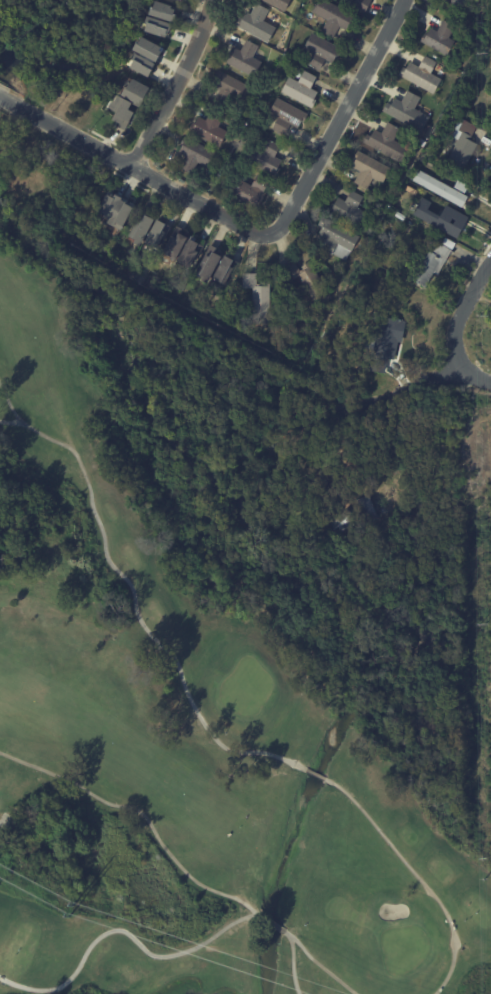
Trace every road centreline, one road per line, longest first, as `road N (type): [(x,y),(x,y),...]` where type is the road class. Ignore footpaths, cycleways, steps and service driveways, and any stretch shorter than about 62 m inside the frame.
road 1 (residential): [(14,102),(269,233)]
road 2 (residential): [(269,233),(283,223),(404,0)]
road 3 (residential): [(248,449),(455,360)]
road 4 (residential): [(133,165),(214,0)]

